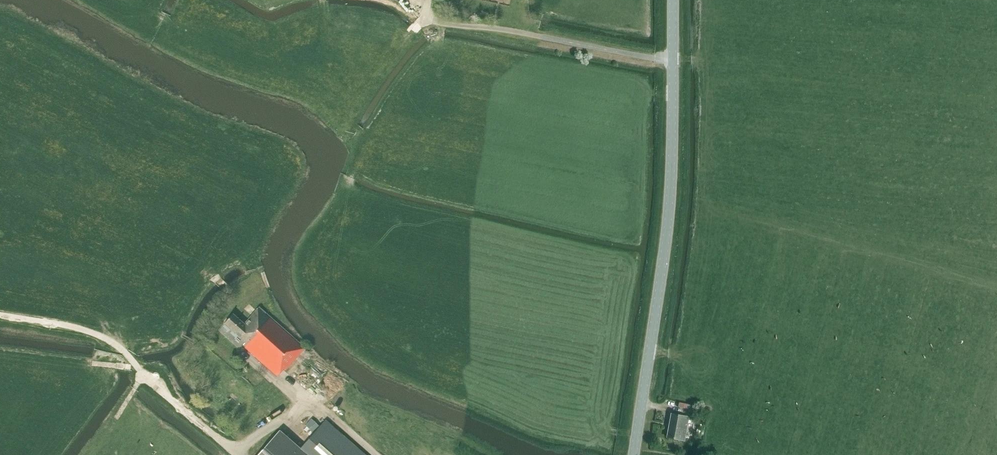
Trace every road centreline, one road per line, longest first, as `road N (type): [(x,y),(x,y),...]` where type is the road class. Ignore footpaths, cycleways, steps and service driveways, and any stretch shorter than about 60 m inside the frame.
road 1 (tertiary): [(634,454),(668,219),(673,0)]
road 2 (track): [(0,315),(112,342),(235,450),(306,398)]

